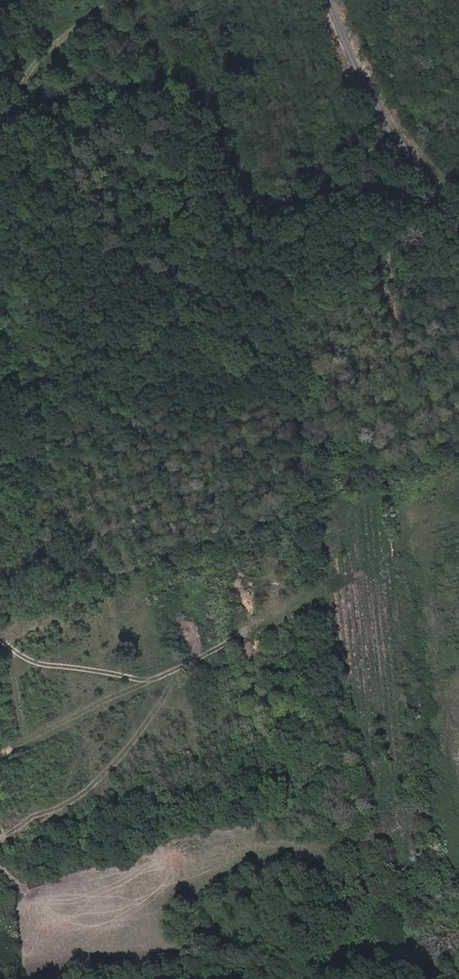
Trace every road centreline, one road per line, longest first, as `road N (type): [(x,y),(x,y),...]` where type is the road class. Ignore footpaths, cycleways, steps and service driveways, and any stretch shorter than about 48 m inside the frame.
road 1 (residential): [(327,0),(375,106),(458,210)]

